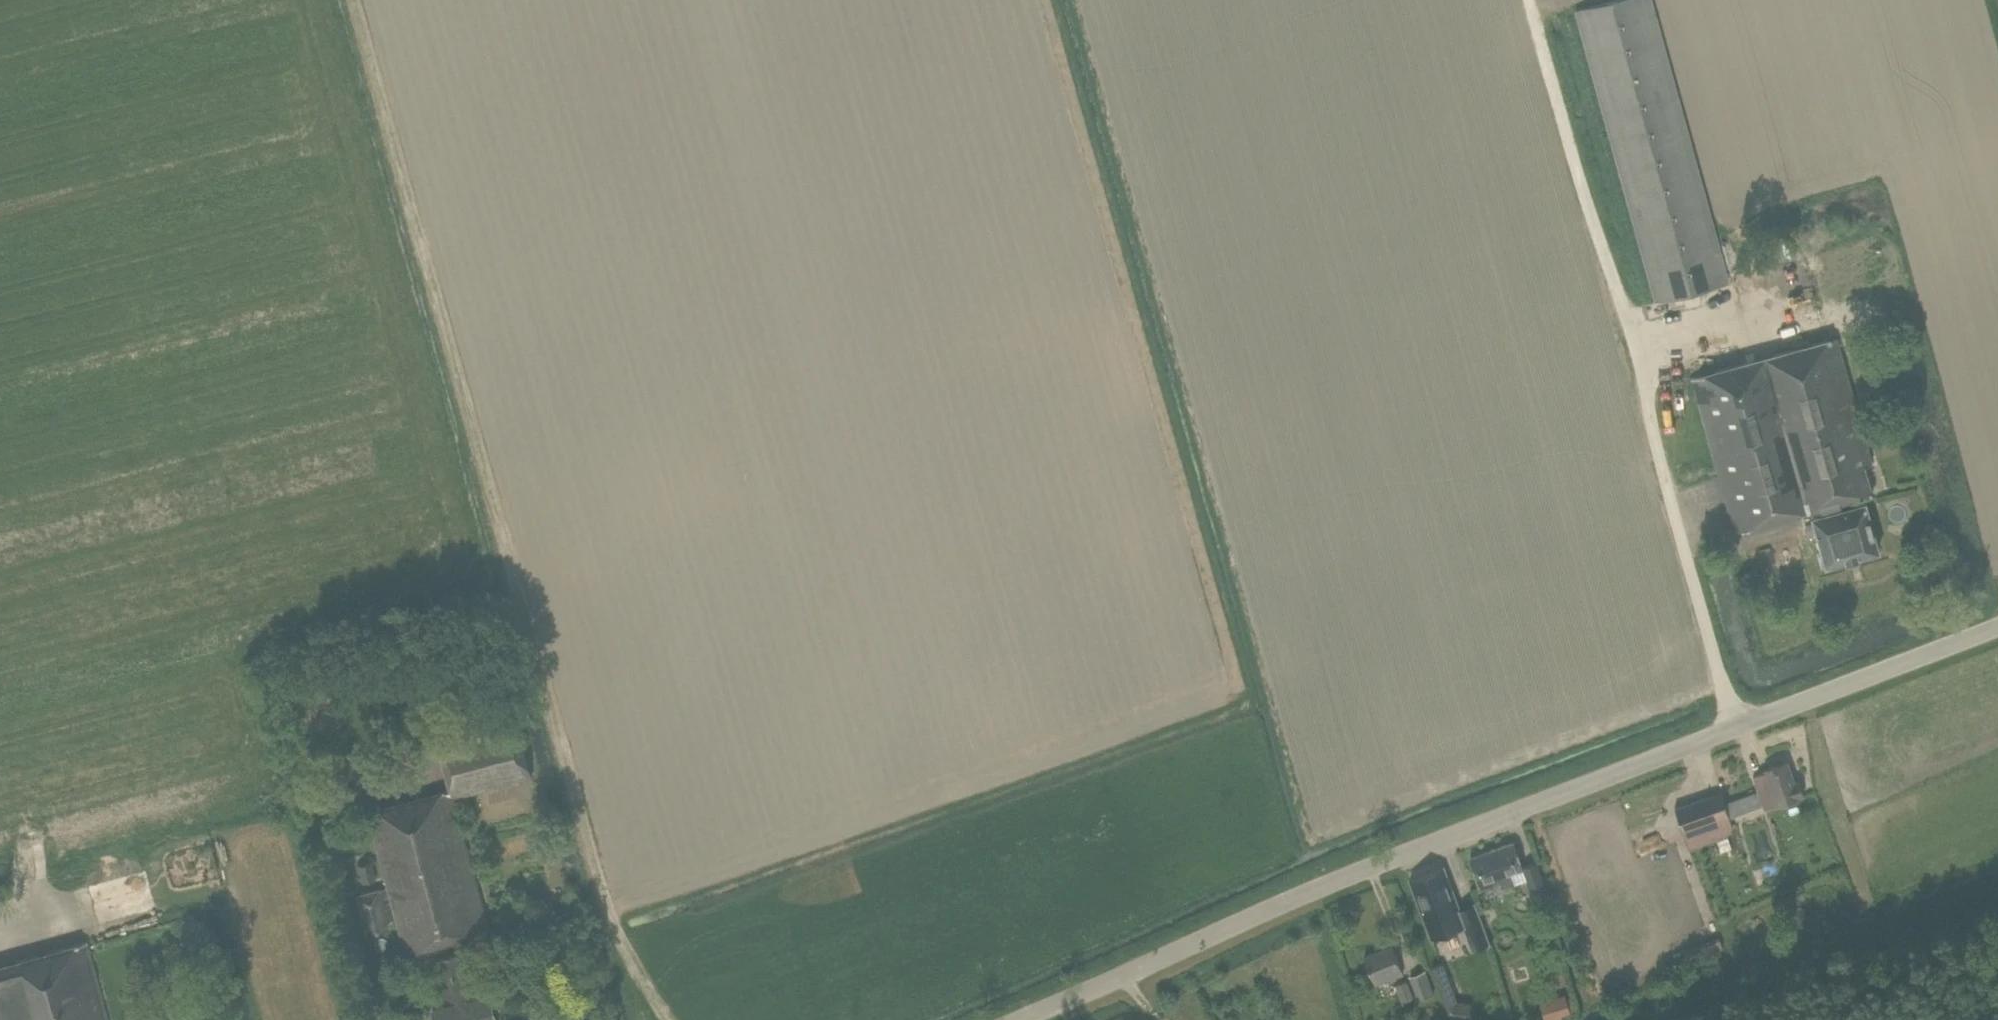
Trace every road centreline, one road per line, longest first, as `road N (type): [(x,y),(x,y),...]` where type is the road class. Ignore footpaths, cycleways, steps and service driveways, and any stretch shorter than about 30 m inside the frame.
road 1 (unclassified): [(1015,1019),(1504,818),(1997,632)]

